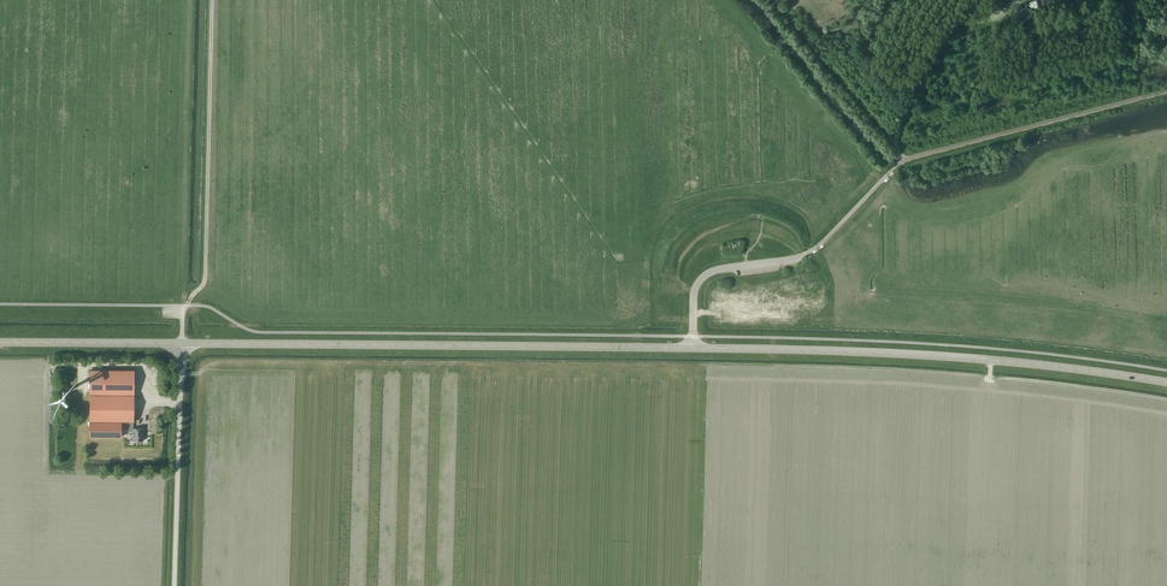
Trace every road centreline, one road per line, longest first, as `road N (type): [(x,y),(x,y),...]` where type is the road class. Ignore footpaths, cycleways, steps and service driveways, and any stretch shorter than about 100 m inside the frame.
road 1 (secondary): [(1166,382),(852,351),(182,343)]
road 2 (track): [(901,160),(899,136),(922,61),(941,34),(955,21),(1045,0)]
road 3 (unclassified): [(174,585),(182,343)]
road 4 (secondary): [(0,342),(182,343)]

